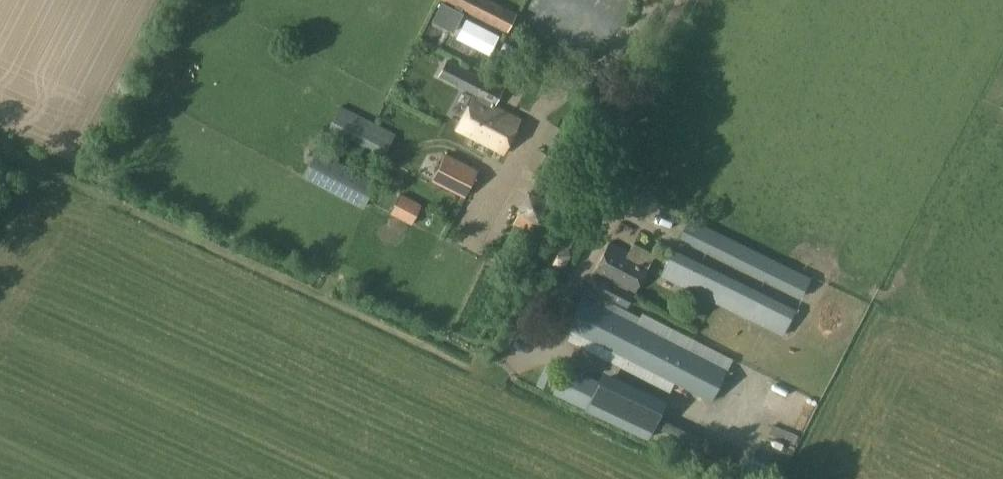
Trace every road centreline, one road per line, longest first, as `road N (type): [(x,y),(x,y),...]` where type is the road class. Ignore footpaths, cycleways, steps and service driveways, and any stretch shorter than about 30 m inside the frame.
road 1 (track): [(467,363),(80,188),(0,142)]

